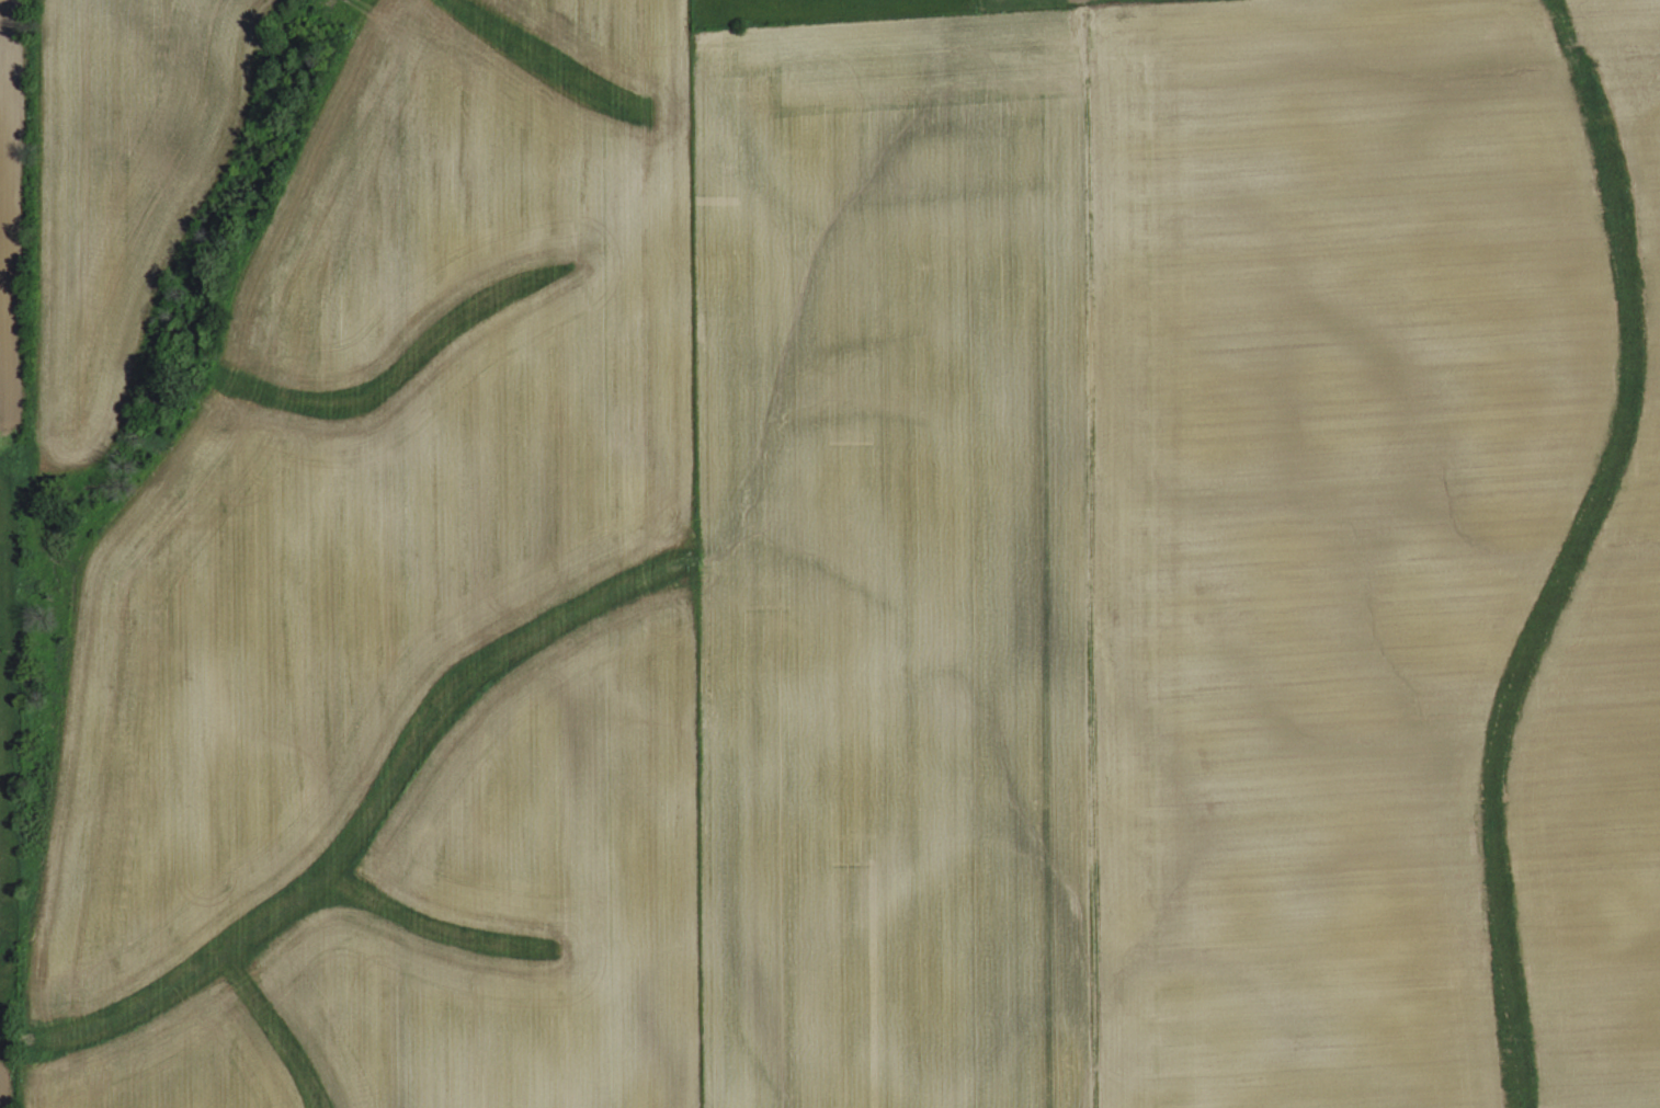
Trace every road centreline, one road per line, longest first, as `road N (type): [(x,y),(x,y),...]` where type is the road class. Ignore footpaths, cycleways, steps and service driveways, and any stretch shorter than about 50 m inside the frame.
road 1 (track): [(1102,0),(1103,30),(1087,60),(1101,1107)]

